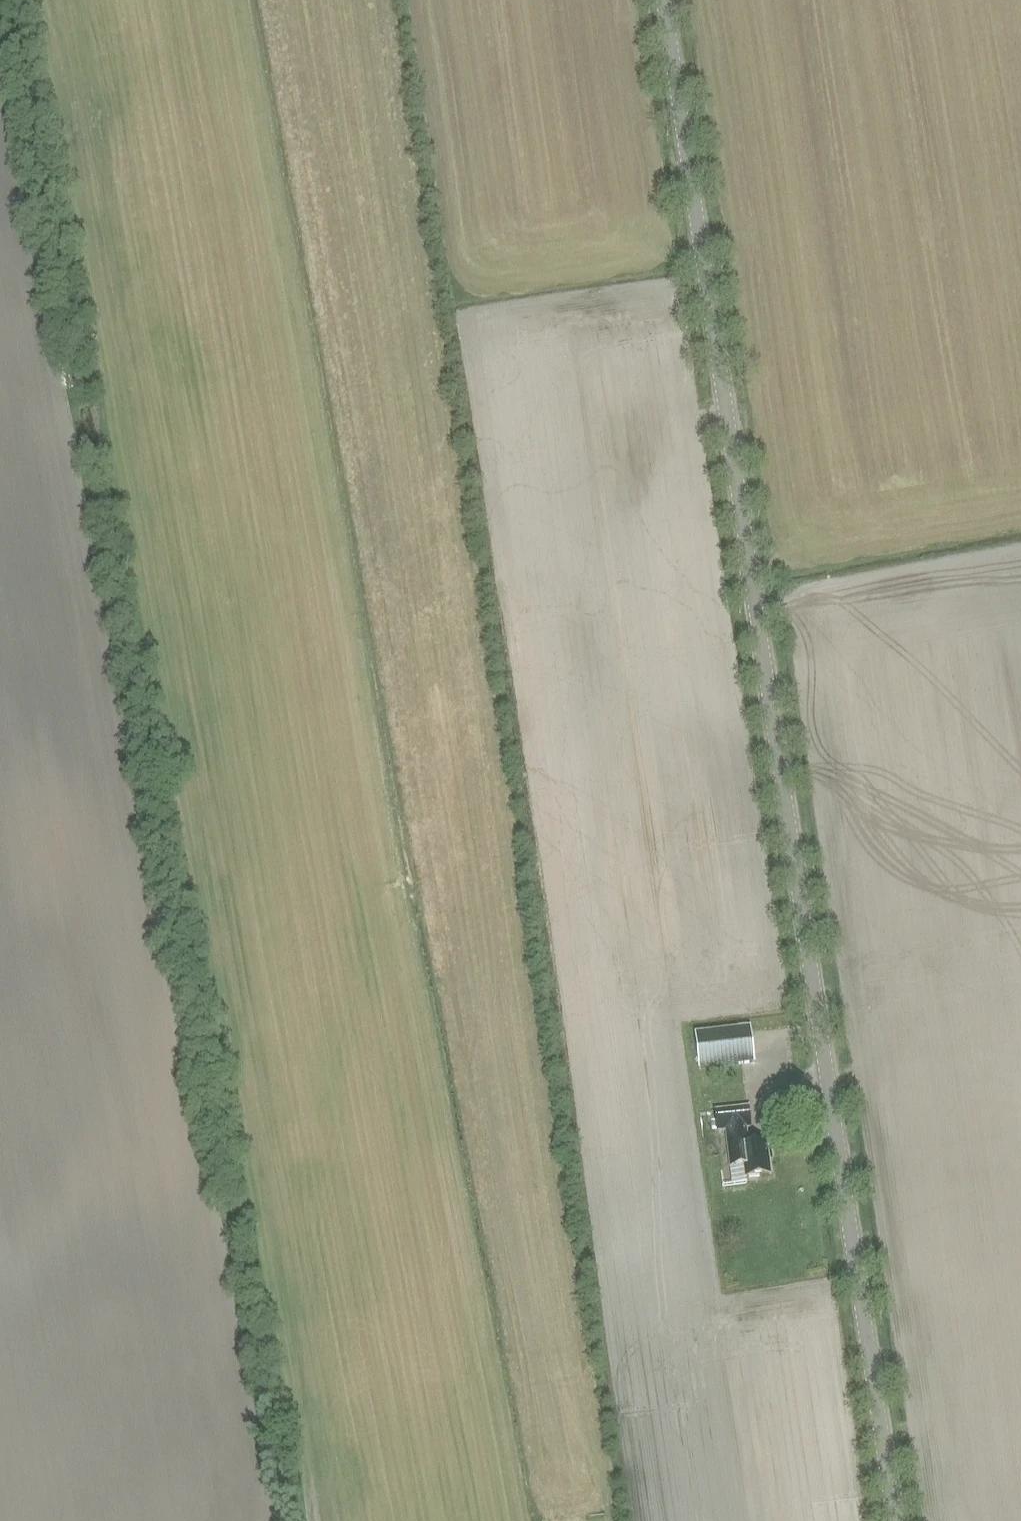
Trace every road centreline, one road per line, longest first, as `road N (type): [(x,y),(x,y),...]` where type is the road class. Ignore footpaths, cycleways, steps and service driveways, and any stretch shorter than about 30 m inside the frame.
road 1 (tertiary): [(895,1520),(656,0)]

